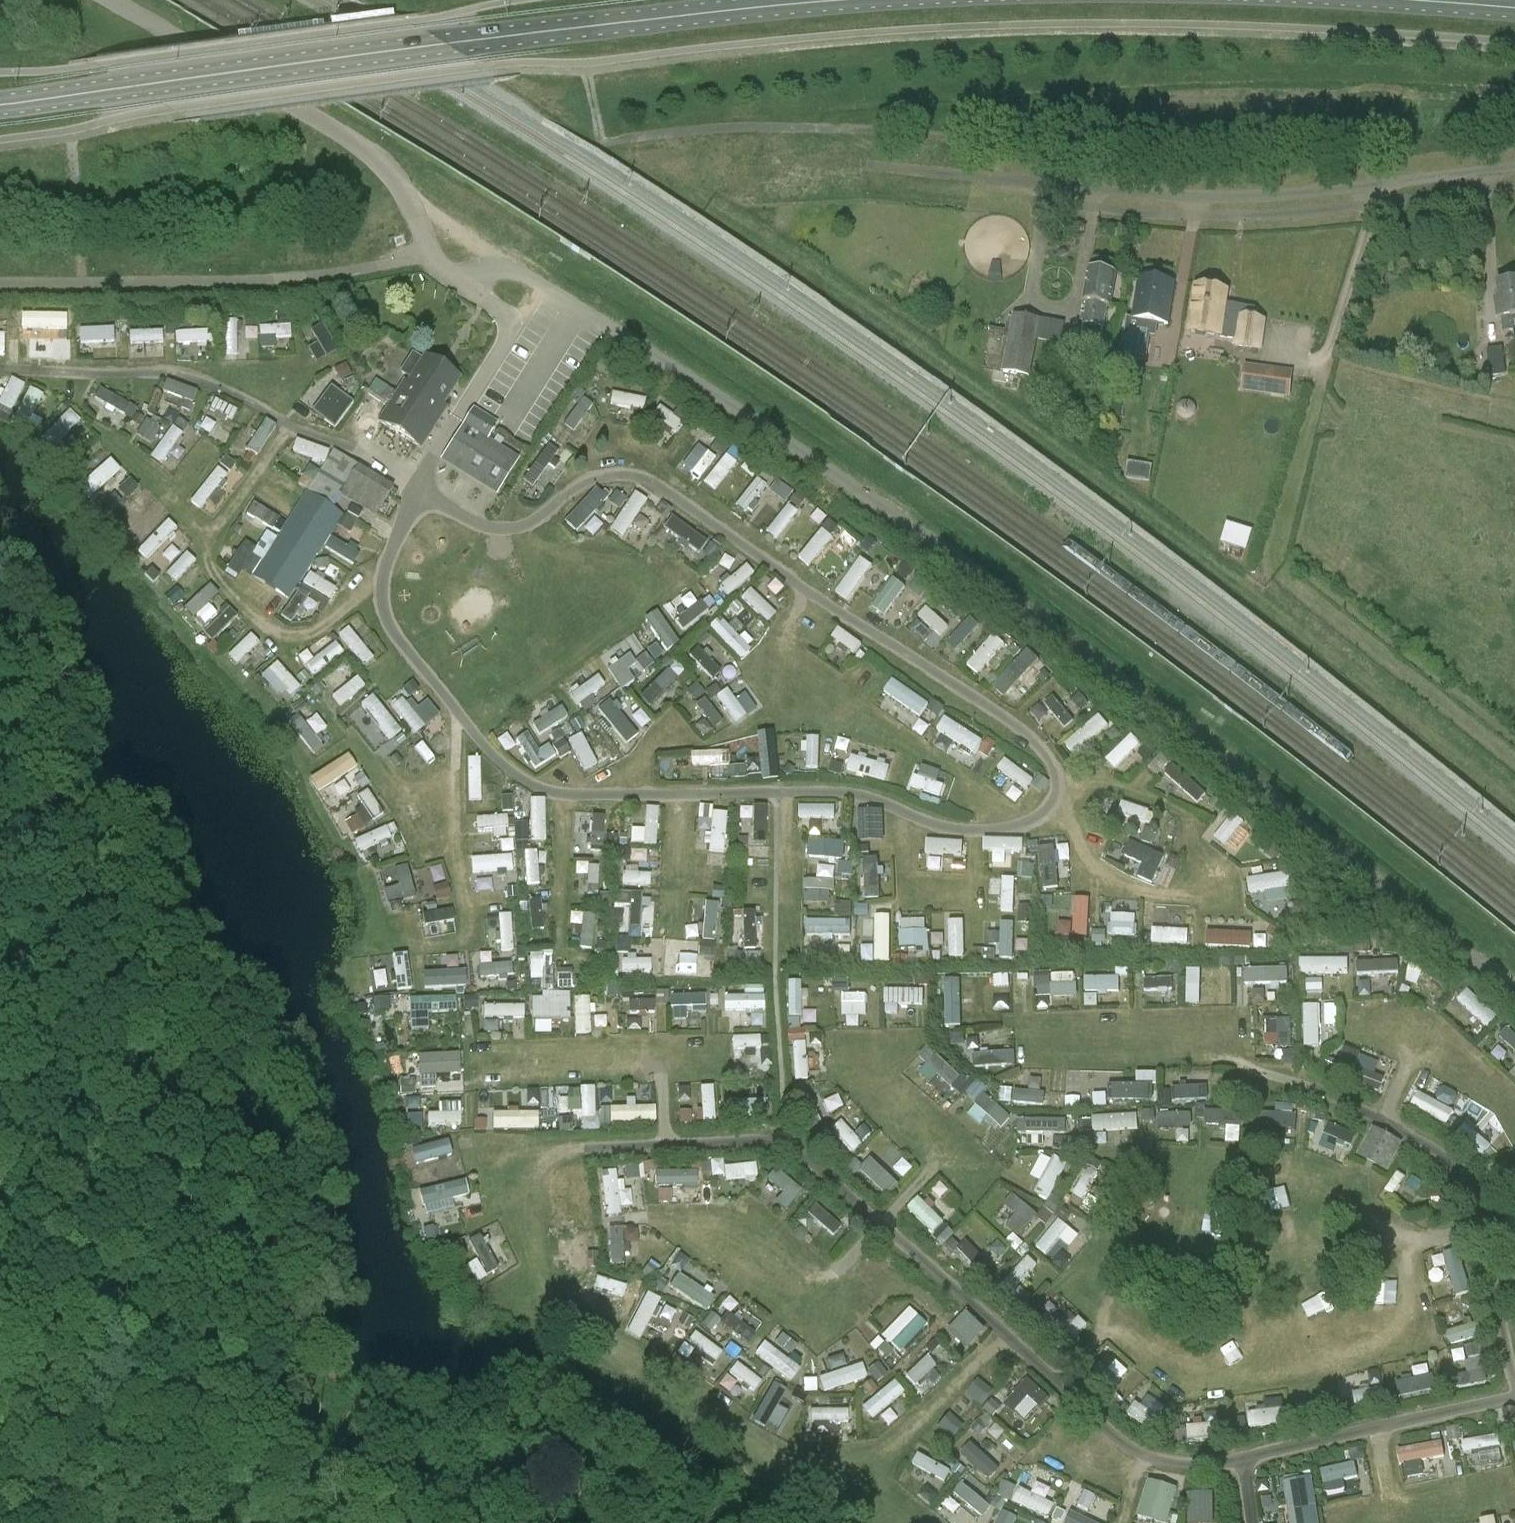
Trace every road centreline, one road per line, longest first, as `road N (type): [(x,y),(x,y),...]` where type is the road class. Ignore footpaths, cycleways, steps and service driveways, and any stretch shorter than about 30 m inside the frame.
road 1 (unclassified): [(114,0),(379,158),(405,194),(429,258),(449,278),(506,266),(874,501),(1229,762),(1514,997)]
road 2 (primary): [(0,105),(843,0)]
road 3 (unclassified): [(871,167),(1216,199),(1514,167)]
road 4 (primary): [(1383,0),(1514,9)]

